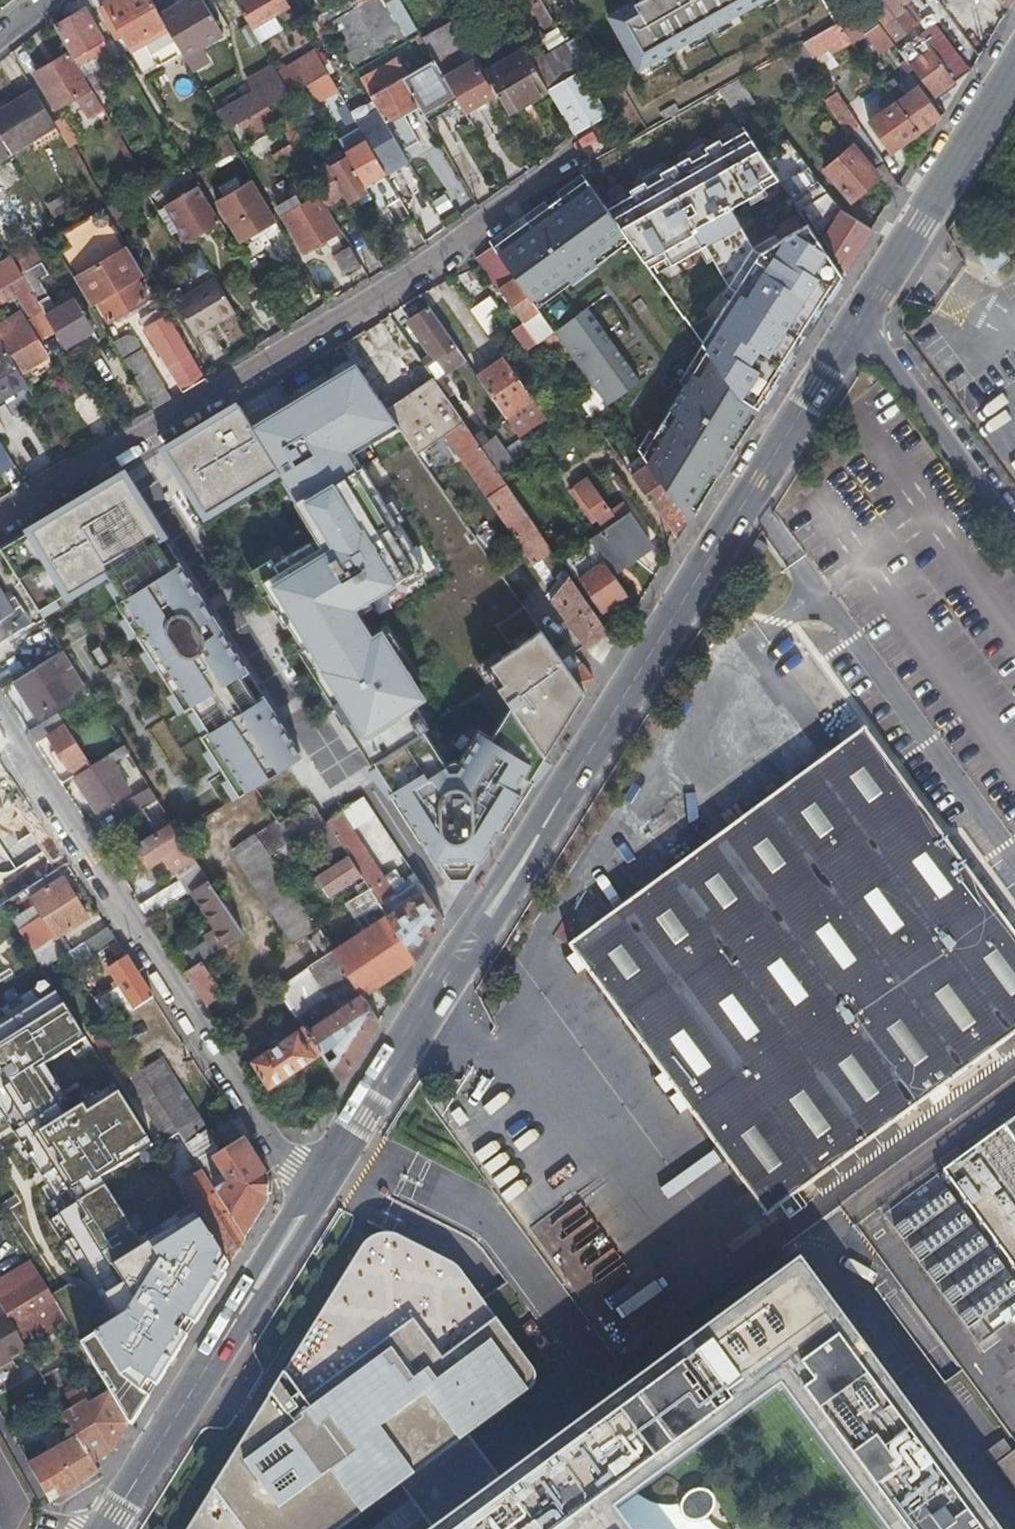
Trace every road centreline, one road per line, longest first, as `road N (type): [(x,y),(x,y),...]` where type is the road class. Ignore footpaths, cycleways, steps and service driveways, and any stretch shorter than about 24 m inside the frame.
road 1 (tertiary): [(312,1202),(862,316)]
road 2 (residential): [(605,131),(448,253),(0,523)]
road 3 (residential): [(0,716),(312,1202)]
road 4 (tertiary): [(104,1528),(312,1202)]
road 5 (tertiary): [(862,316),(1014,73)]
road 6 (unclassified): [(862,316),(1014,529)]

